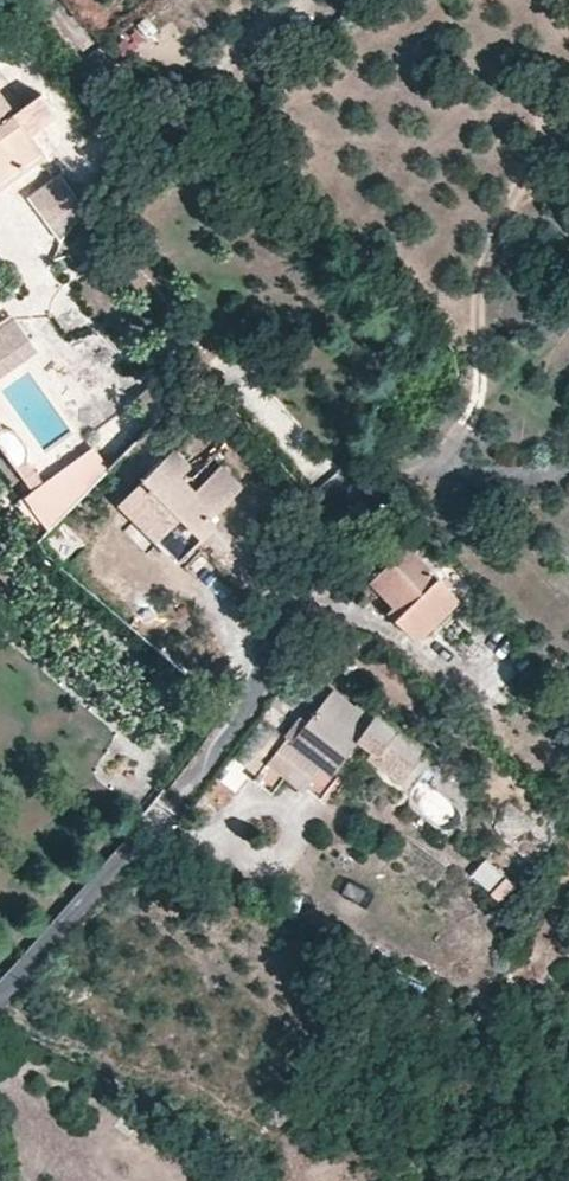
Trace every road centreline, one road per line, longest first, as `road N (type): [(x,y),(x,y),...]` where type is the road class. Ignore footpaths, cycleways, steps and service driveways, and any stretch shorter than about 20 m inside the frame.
road 1 (residential): [(0,1001),(214,751),(323,539),(375,487)]

